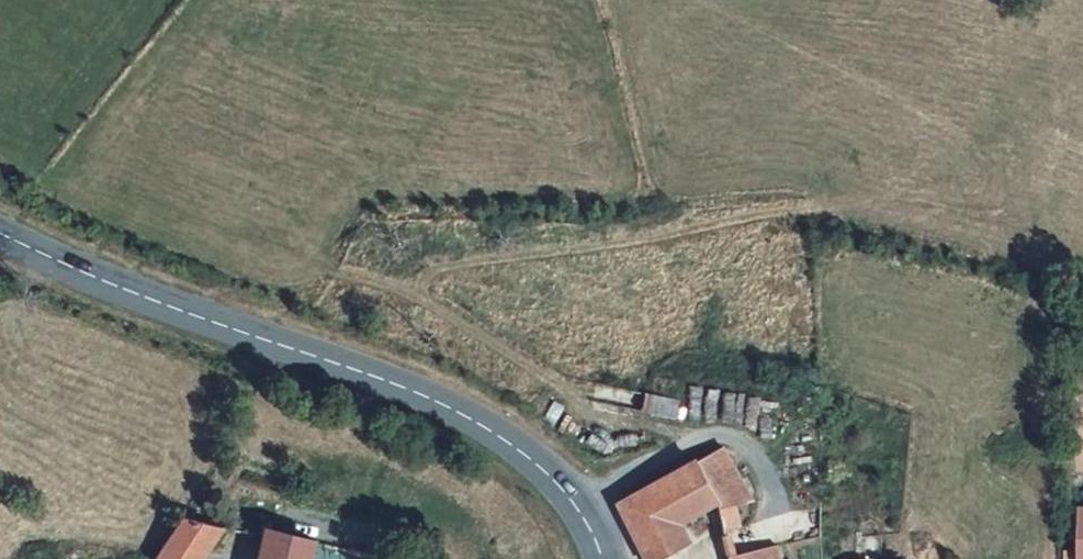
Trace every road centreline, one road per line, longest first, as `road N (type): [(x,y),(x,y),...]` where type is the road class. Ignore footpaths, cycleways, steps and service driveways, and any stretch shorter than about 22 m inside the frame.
road 1 (secondary): [(0,231),(123,288),(469,417),(532,456),(585,520),(604,558)]

